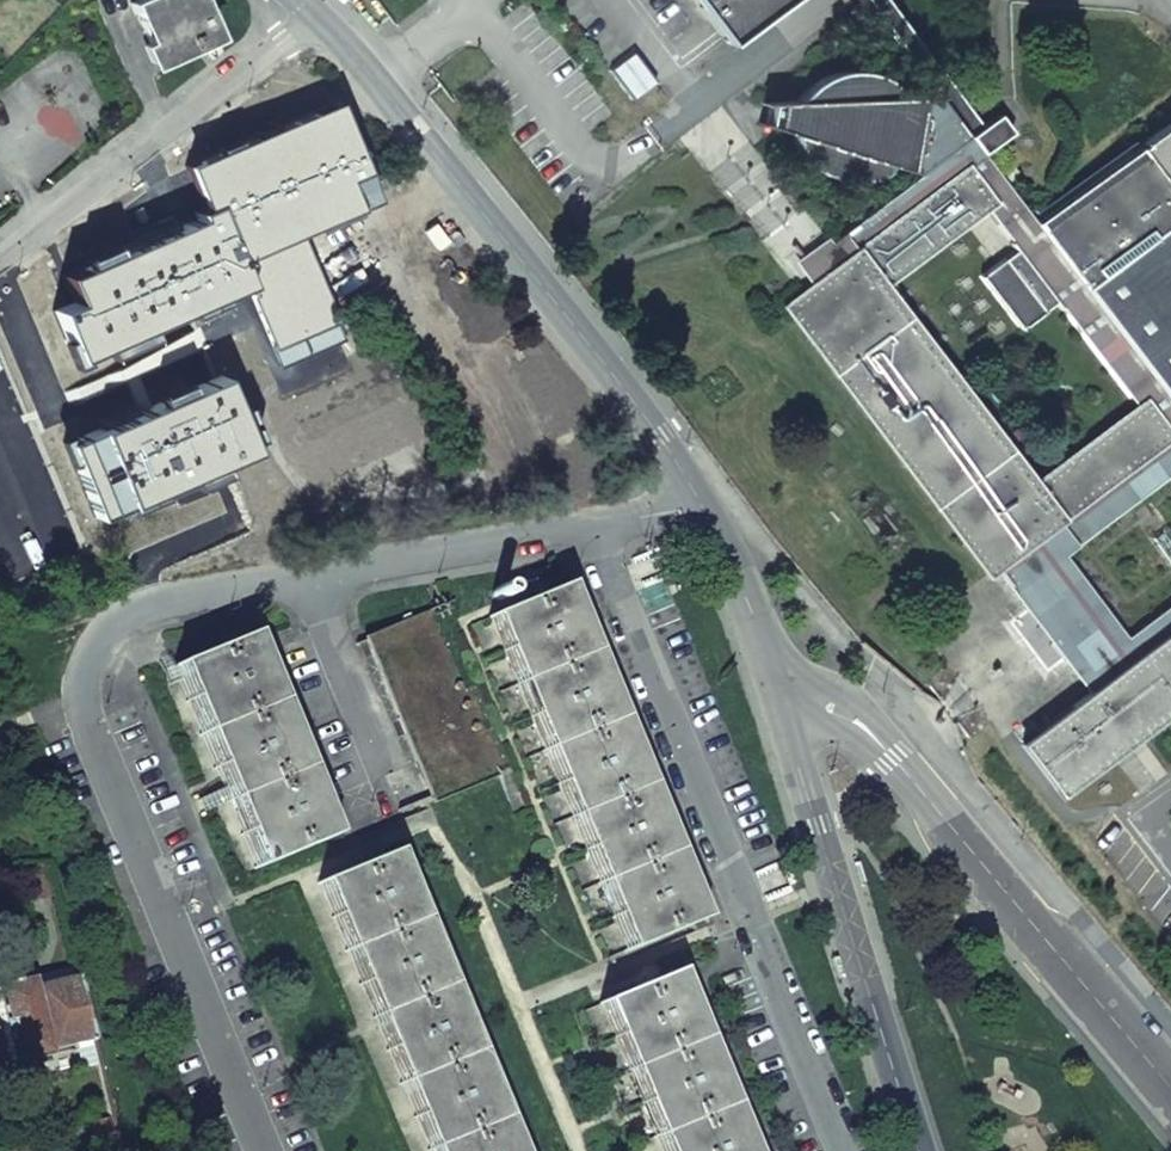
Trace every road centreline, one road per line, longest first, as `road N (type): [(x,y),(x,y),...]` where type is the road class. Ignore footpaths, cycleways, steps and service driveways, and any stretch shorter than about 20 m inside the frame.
road 1 (residential): [(591,522),(150,597),(109,631),(90,662),(90,726),(265,1150)]
road 2 (residential): [(591,522),(843,1150)]
road 3 (tertiary): [(701,498),(321,17)]
road 4 (tertiary): [(786,718),(920,1150)]
road 5 (tertiary): [(1170,1092),(891,759)]
road 6 (residential): [(0,254),(321,17)]
road 7 (tertiary): [(891,759),(849,704),(761,645)]
road 8 (tertiary): [(761,645),(734,561),(701,498)]

